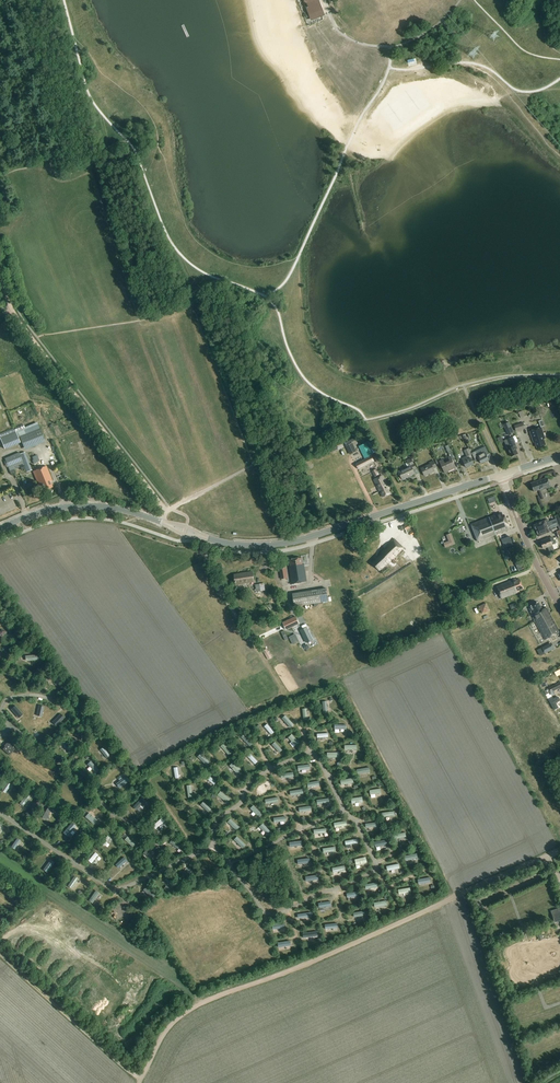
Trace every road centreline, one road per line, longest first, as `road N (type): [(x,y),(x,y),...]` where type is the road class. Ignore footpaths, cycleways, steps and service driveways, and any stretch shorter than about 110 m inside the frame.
road 1 (track): [(546,856),(184,1012),(162,1034),(142,1080)]
road 2 (tertiary): [(204,537),(249,546),(295,542),(502,475)]
road 3 (track): [(0,275),(16,318),(166,512),(159,521)]
road 4 (track): [(142,1080),(0,952)]
road 5 (tertiary): [(0,528),(75,506),(168,524)]
road 6 (unclassified): [(559,608),(502,475)]

